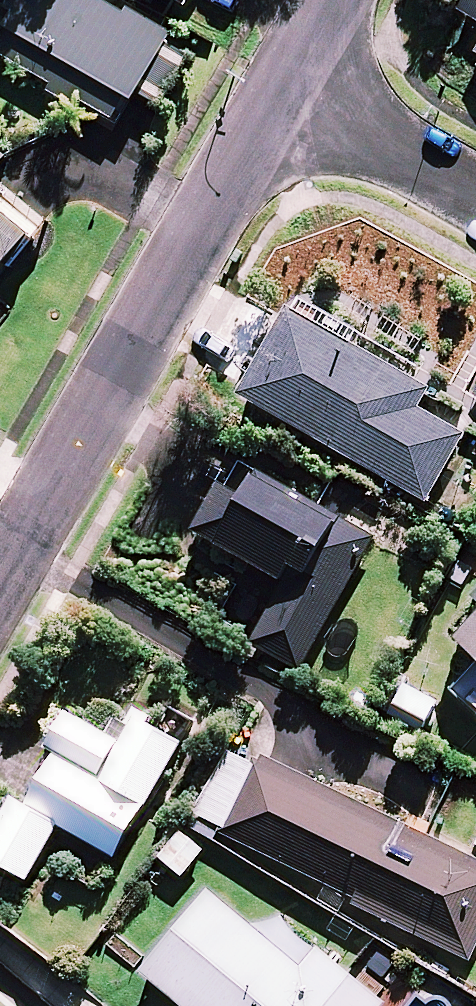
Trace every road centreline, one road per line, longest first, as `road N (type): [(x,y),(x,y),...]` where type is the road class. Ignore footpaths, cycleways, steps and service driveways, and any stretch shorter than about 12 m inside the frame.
road 1 (residential): [(0,577),(282,86)]
road 2 (residential): [(475,199),(282,86)]

